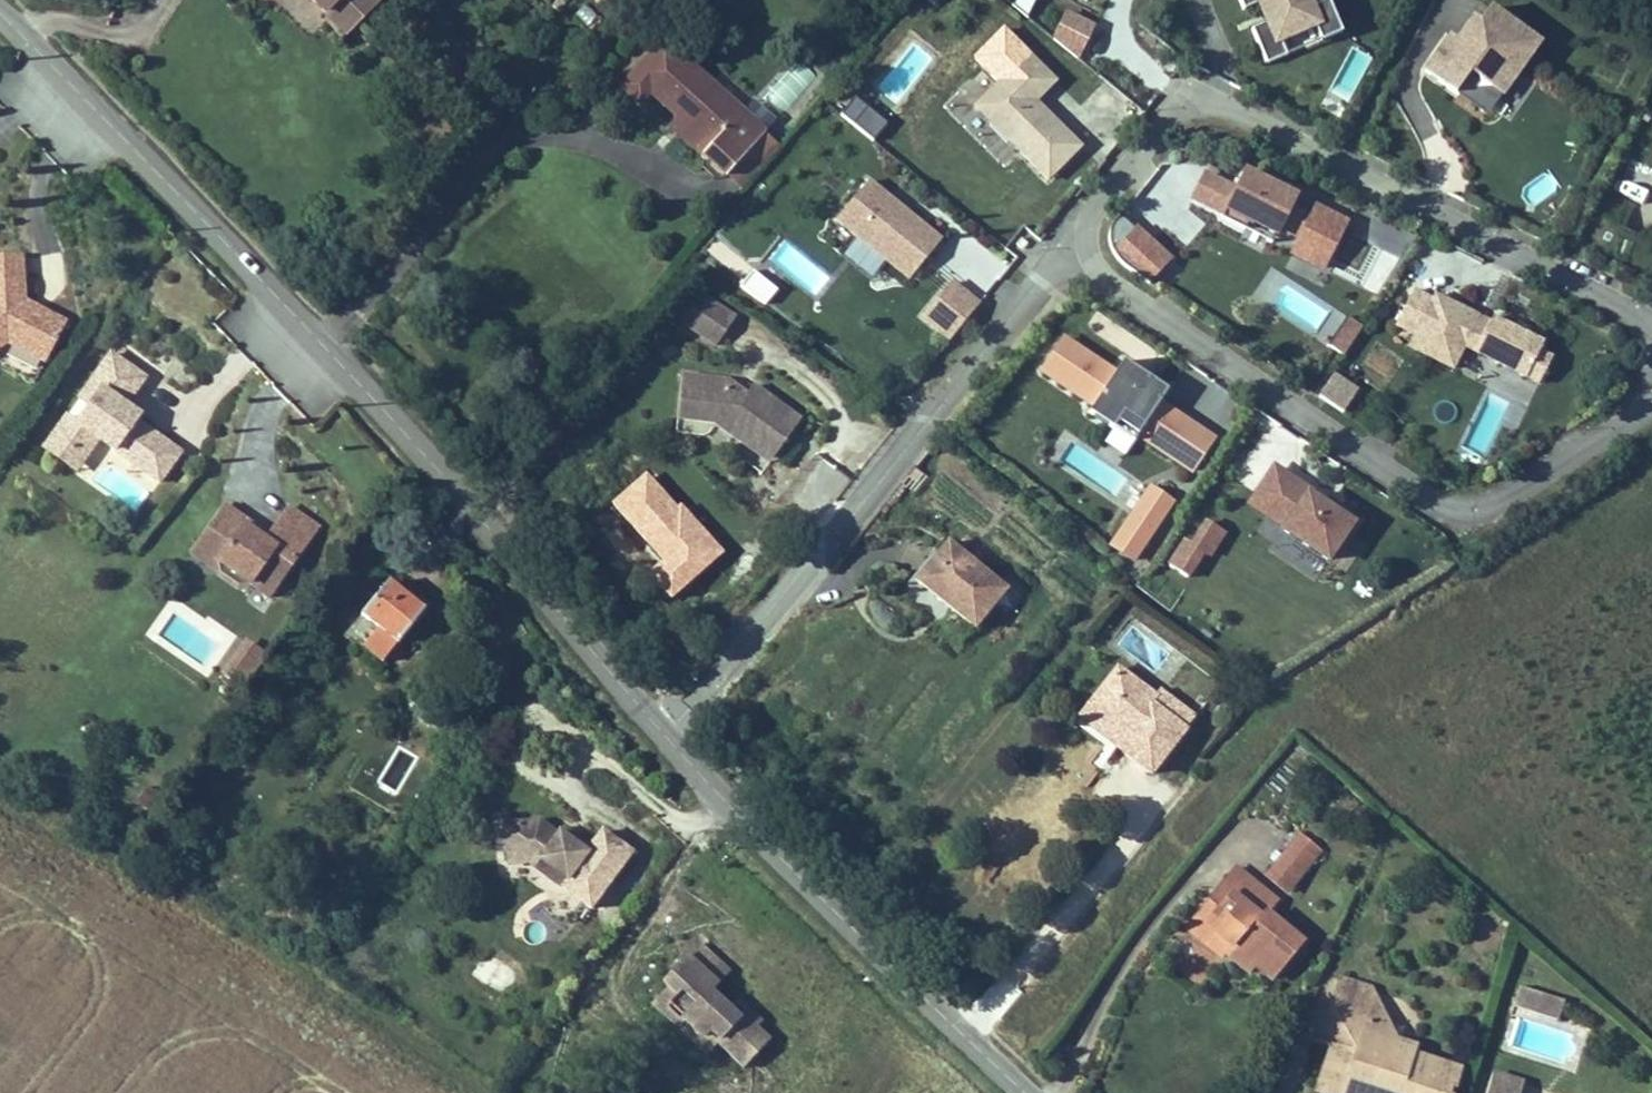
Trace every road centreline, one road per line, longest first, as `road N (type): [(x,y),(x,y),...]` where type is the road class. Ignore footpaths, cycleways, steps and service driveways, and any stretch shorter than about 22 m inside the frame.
road 1 (tertiary): [(673,736),(435,460),(167,173),(0,7)]
road 2 (residential): [(1082,237),(1110,190),(1181,104),(1198,100),(1651,325)]
road 3 (residential): [(1651,394),(1477,511),(1448,513),(1098,281),(1083,262)]
road 4 (residential): [(673,736),(984,354),(1062,272),(1082,237)]
road 5 (tertiary): [(1026,1092),(673,736)]

